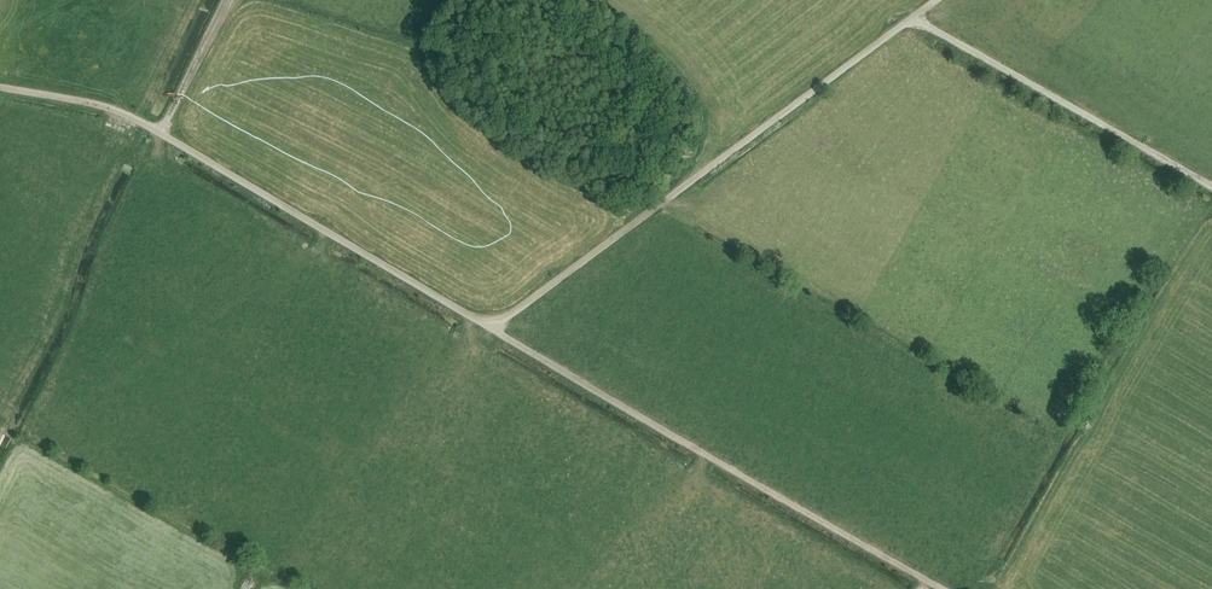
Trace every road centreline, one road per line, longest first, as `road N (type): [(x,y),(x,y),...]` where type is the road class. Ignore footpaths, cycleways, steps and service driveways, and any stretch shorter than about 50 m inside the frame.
road 1 (track): [(478,321),(515,312),(935,0)]
road 2 (track): [(0,87),(120,112),(478,321)]
road 3 (track): [(478,321),(941,588)]
road 4 (track): [(908,21),(1211,187)]

